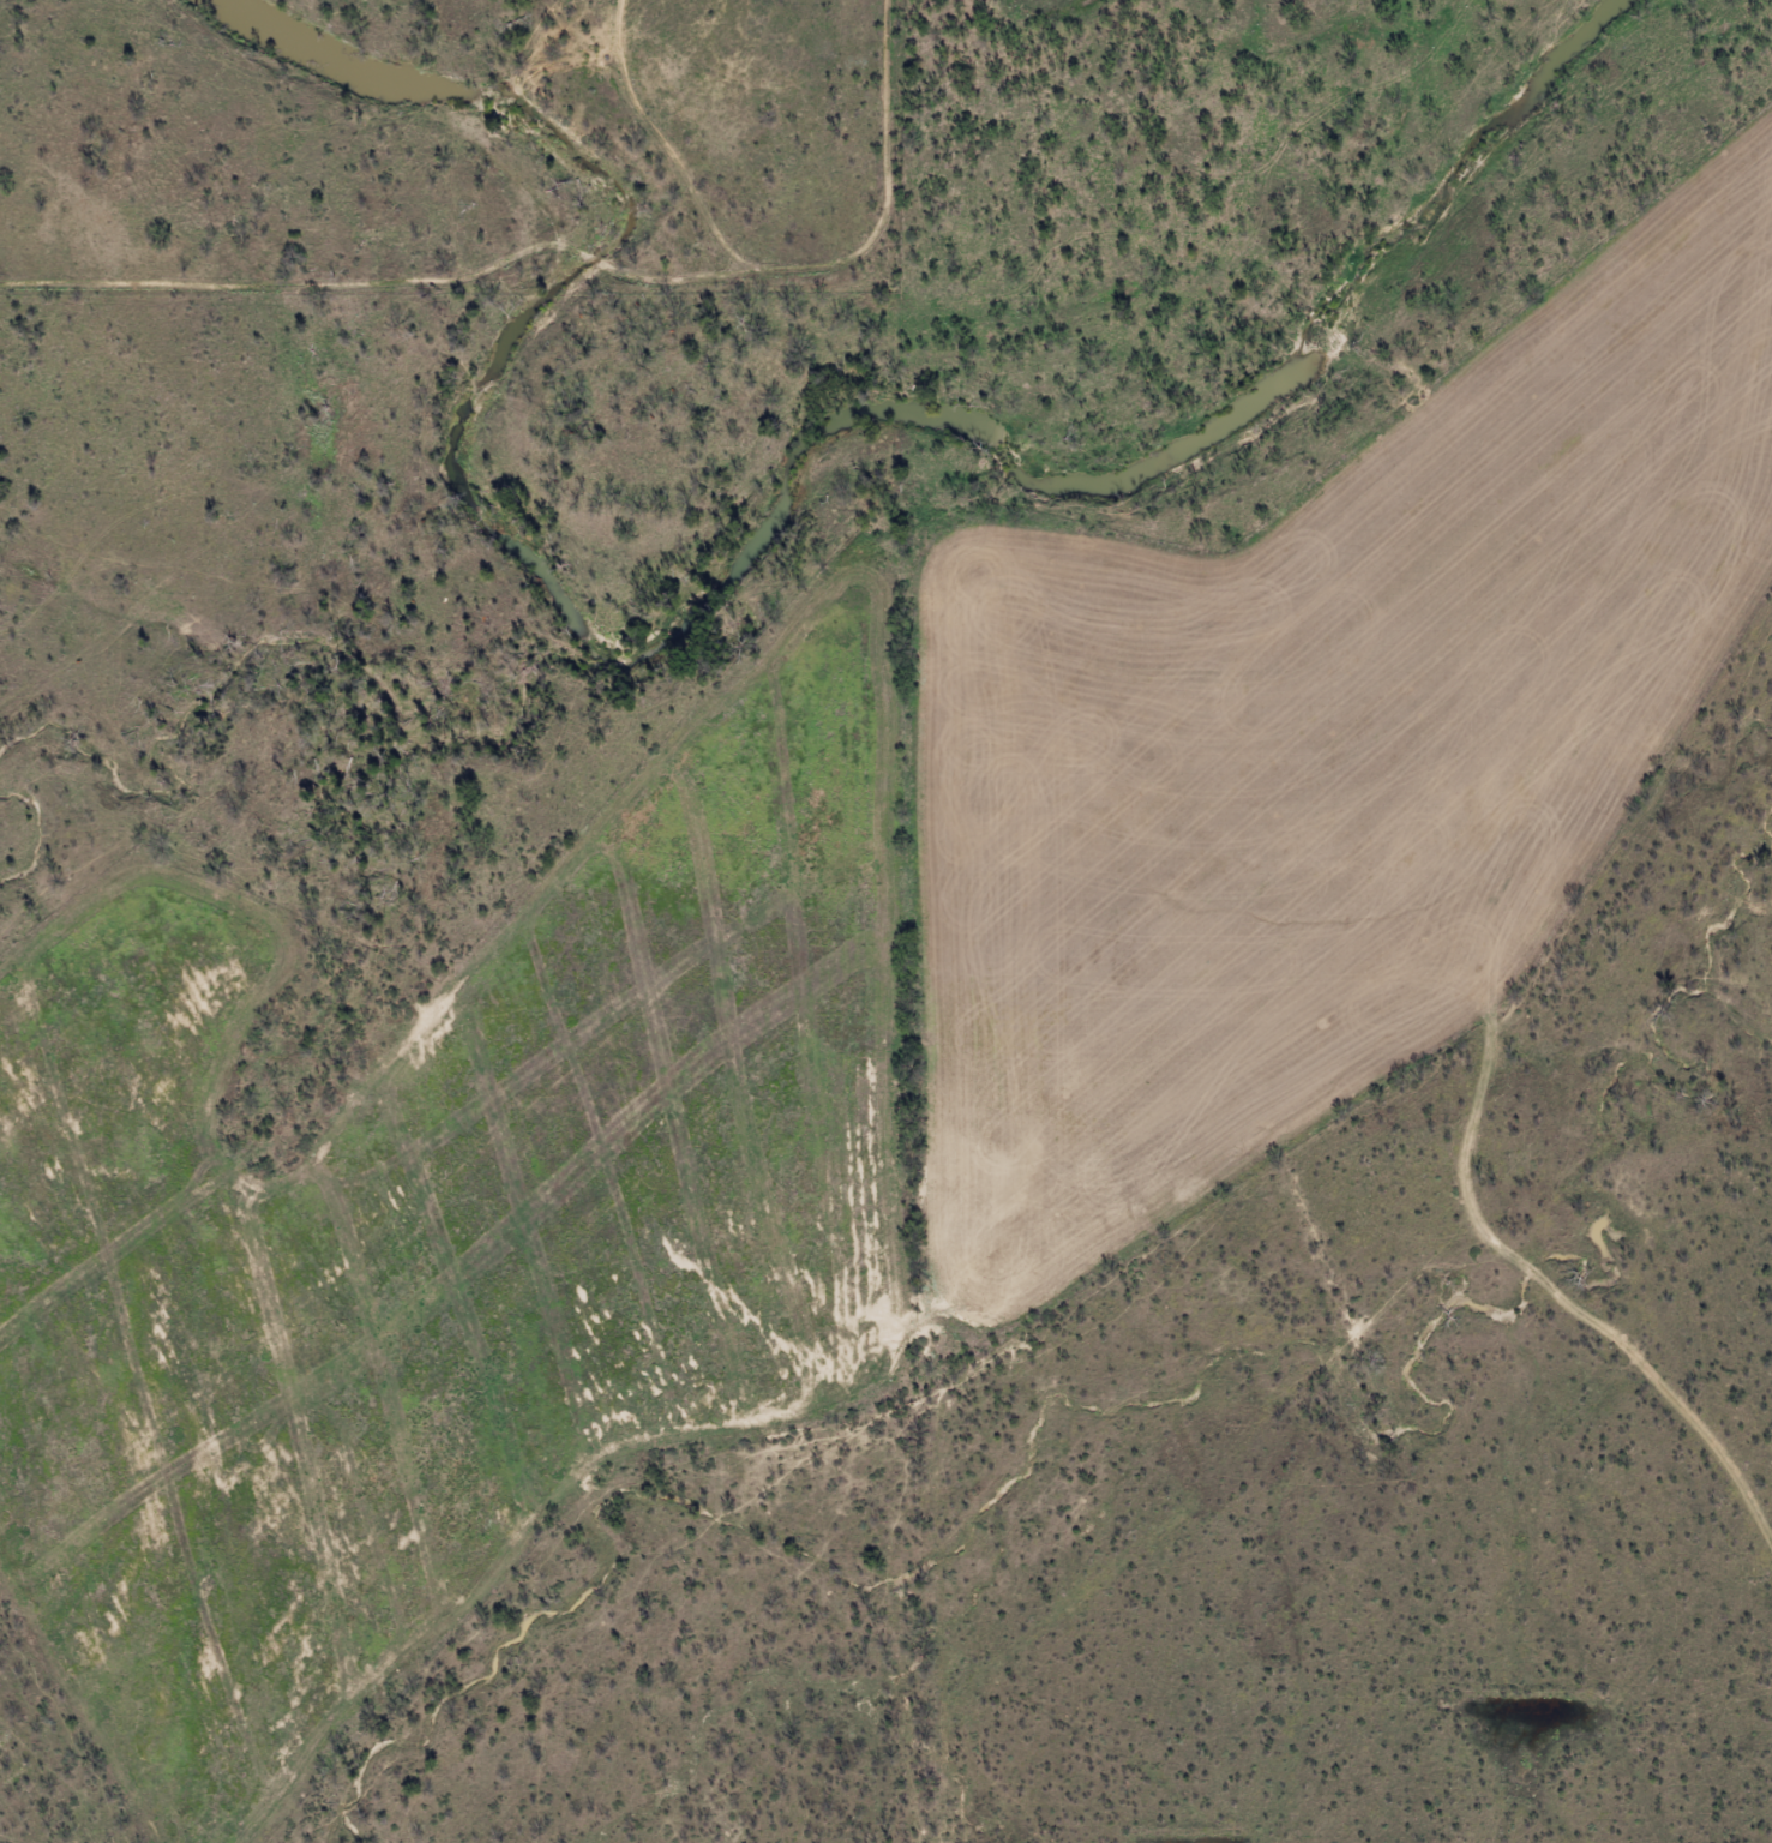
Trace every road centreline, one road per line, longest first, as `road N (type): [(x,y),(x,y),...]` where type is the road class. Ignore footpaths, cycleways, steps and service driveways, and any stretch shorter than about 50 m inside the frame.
road 1 (residential): [(1771,1575),(1701,1463),(1598,1340),(1507,1273),(1477,887),(1428,734),(1366,697),(1263,703),(897,796),(696,924),(573,966),(336,1236),(215,1242),(0,1077)]
road 2 (residential): [(621,0),(623,47),(642,66),(666,176),(800,280),(848,274),(867,250),(861,0)]
road 3 (residential): [(246,1842),(348,1431),(336,1236)]

